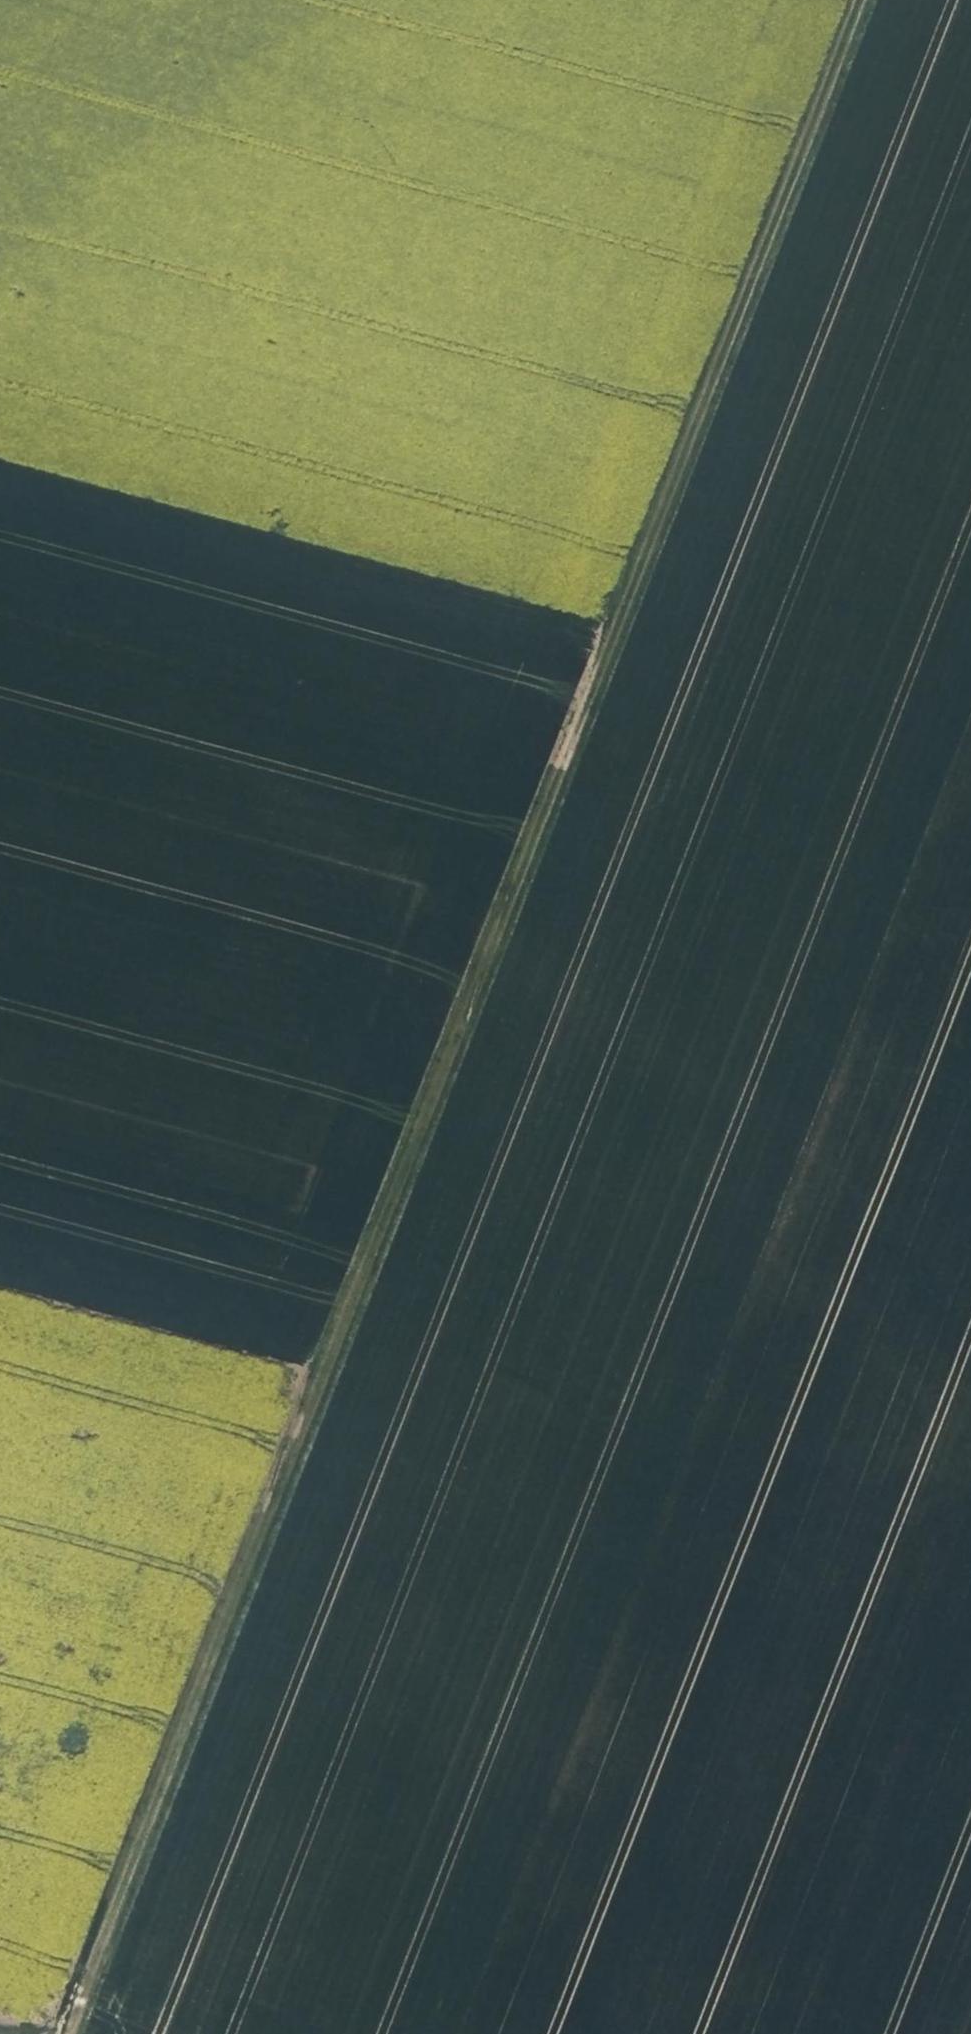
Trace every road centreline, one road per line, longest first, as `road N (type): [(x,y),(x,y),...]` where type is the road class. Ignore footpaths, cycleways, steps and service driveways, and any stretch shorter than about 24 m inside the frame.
road 1 (track): [(868,0),(80,2033)]

